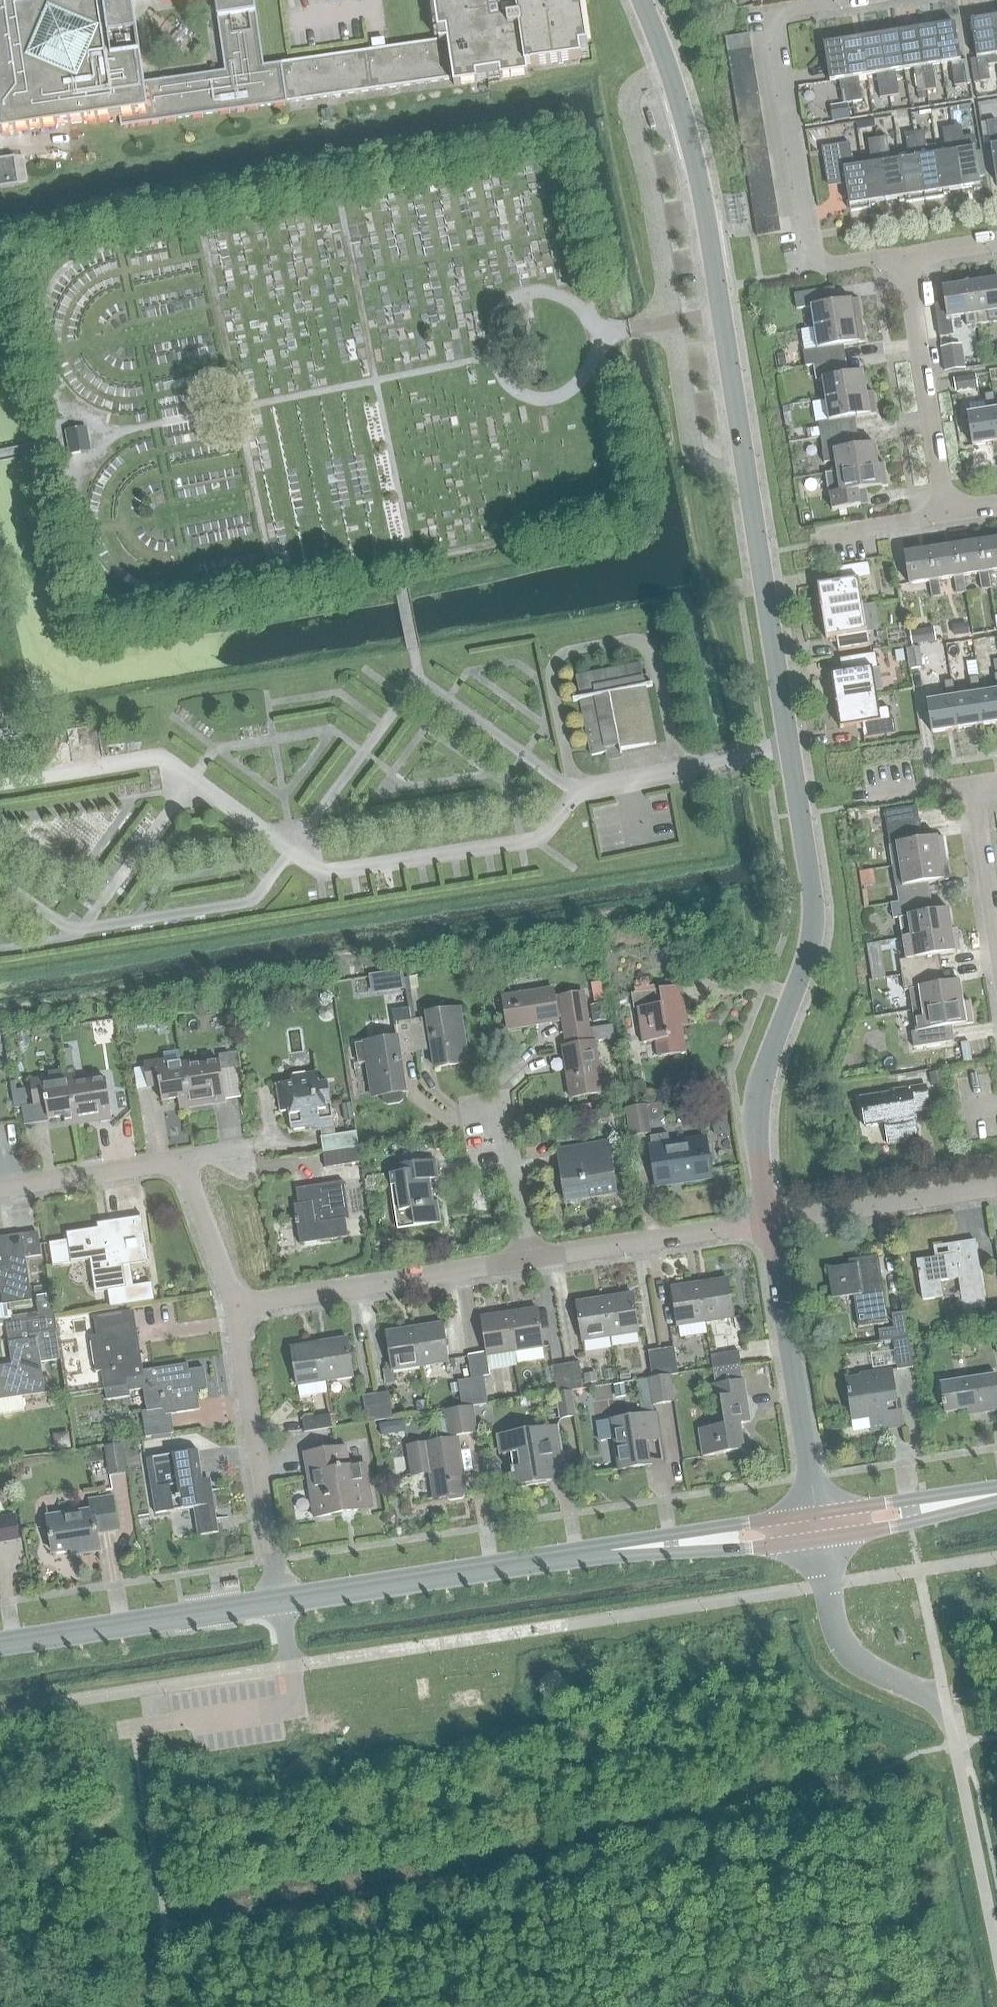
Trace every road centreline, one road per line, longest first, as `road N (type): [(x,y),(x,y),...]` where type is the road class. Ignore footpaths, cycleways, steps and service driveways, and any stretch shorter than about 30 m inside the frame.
road 1 (residential): [(772,1223),(756,1123),(763,1074),(810,947),(812,892),(690,140),(640,0)]
road 2 (tertiary): [(280,1601),(817,1525)]
road 3 (unclassified): [(996,1948),(957,1745),(935,1710),(837,1636),(817,1525)]
road 4 (residential): [(945,514),(904,256),(996,242)]
road 5 (residential): [(817,1525),(772,1223)]
road 6 (residential): [(234,1307),(527,1260)]
road 7 (tertiary): [(0,1645),(280,1601)]
road 8 (residential): [(274,1561),(234,1307)]
road 9 (residential): [(527,1260),(772,1223)]
road 10 (residential): [(772,1223),(996,1185)]
road 11 (tertiary): [(817,1525),(996,1495)]
road 12 (residential): [(179,1161),(0,1188)]
road 13 (residential): [(527,1260),(501,1094)]
road 14 (residential): [(996,941),(972,785)]
road 15 (residential): [(234,1307),(179,1161)]

